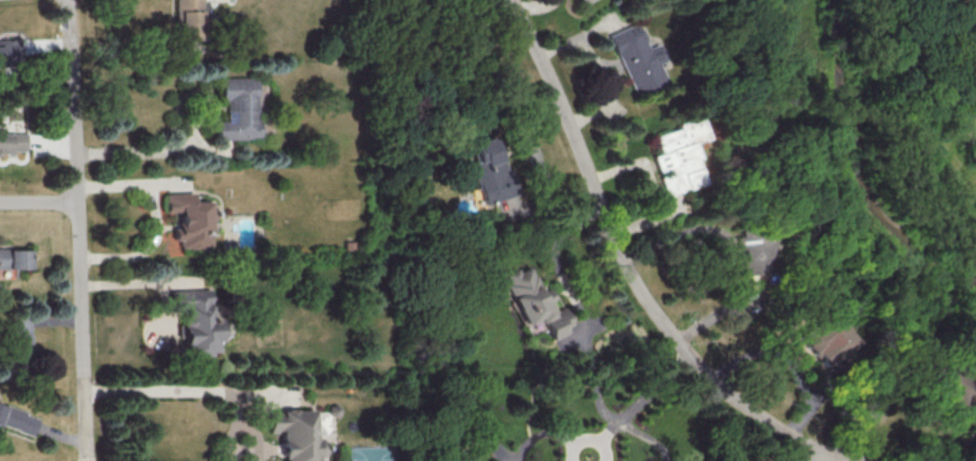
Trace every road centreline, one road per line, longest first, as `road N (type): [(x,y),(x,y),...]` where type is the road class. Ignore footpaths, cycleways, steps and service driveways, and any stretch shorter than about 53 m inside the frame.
road 1 (residential): [(816,452),(736,400),(634,280),(511,0)]
road 2 (residential): [(67,0),(86,460)]

